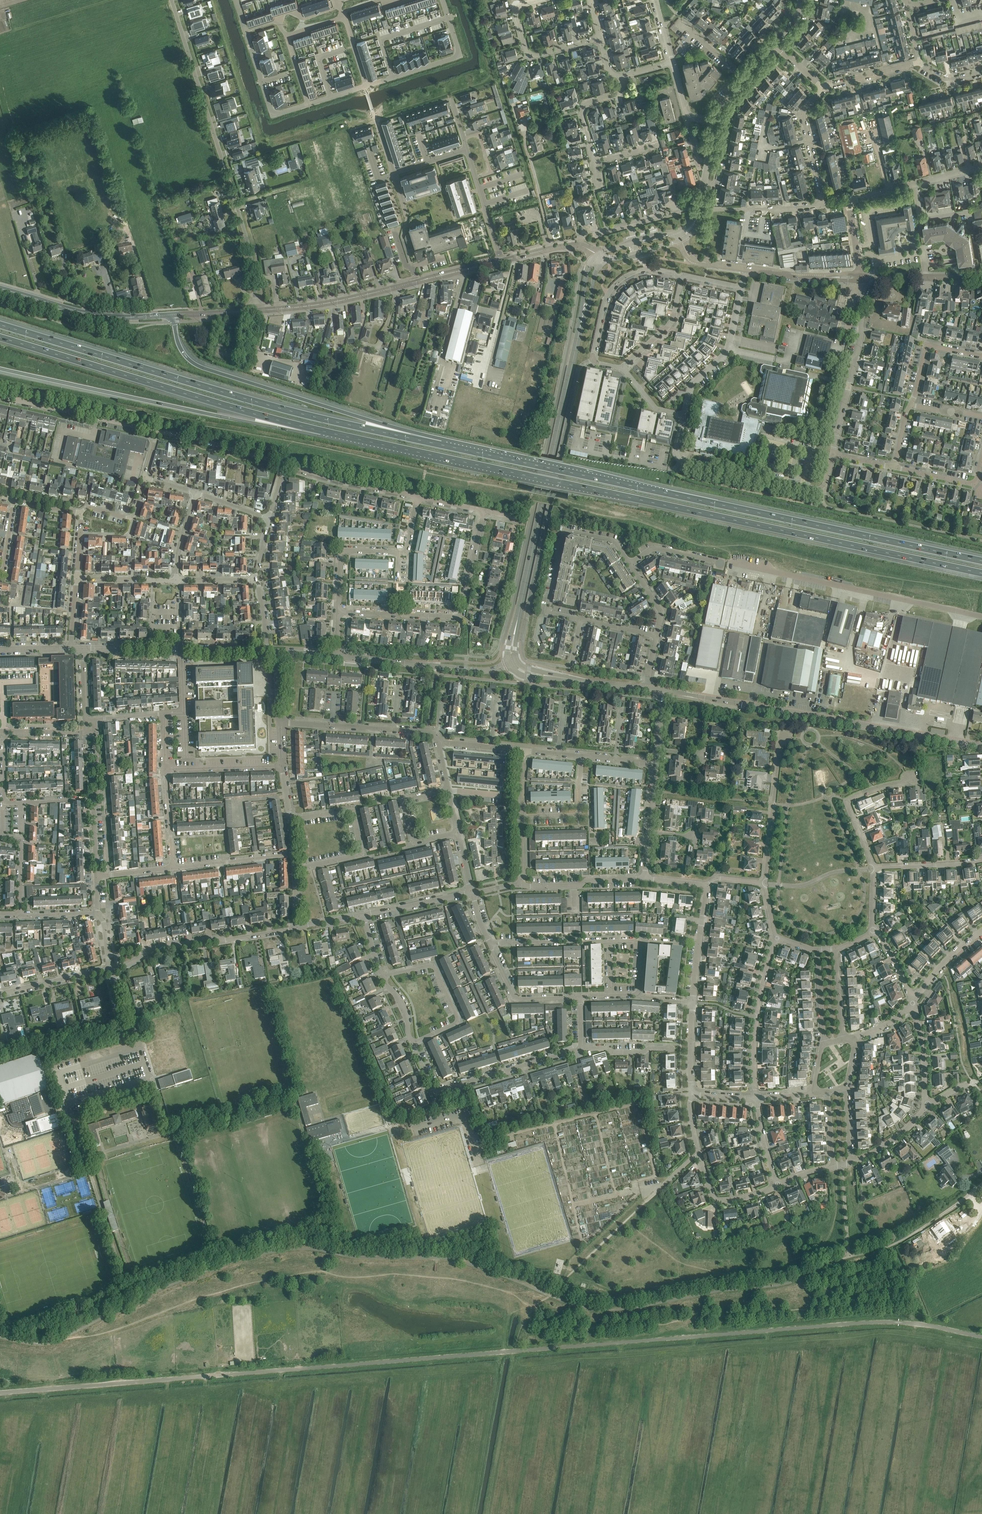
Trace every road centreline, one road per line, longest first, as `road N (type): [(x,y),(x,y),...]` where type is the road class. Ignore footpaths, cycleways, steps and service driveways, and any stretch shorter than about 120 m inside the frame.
road 1 (unclassified): [(895,1322),(0,1393)]
road 2 (motorway): [(322,431),(981,574)]
road 3 (track): [(231,430),(881,576)]
road 4 (motorway): [(981,560),(440,444)]
road 5 (motorway): [(440,444),(241,397),(0,324)]
road 6 (motorway): [(0,338),(322,431)]
road 7 (tertiary): [(514,662),(577,338)]
road 8 (motorway): [(0,368),(322,431)]
road 9 (residential): [(171,0),(246,238),(256,310)]
road 10 (tertiary): [(664,690),(981,745)]
road 11 (motorway): [(440,444),(198,366),(180,347),(172,314)]
road 12 (residential): [(732,563),(981,616)]
road 13 (residential): [(338,612),(460,615),(484,510)]
road 14 (residential): [(686,417),(678,451),(685,459),(823,490),(833,453)]
road 15 (residential): [(581,620),(548,613),(564,531),(611,540),(630,563)]
road 16 (unclassified): [(111,968),(155,950),(298,928)]
road 17 (residential): [(683,275),(647,269),(612,289),(592,360),(623,369)]
road 18 (residential): [(833,453),(862,329),(860,277)]
road 19 (unclassified): [(337,656),(485,671),(514,662)]
road 20 (secondary): [(172,314),(103,316),(0,289)]
road 21 (residential): [(295,869),(360,848),(352,811),(290,820)]
road 22 (residential): [(756,1098),(757,1016),(777,937)]
road 23 (tertiary): [(256,310),(416,282)]
road 24 (residential): [(412,1044),(455,1024),(455,1013),(433,966),(382,975)]
road 25 (residential): [(156,432),(0,396)]
road 26 (residential): [(366,85),(458,54),(443,0)]
road 27 (residential): [(434,1089),(580,1047)]
road 28 (residential): [(765,884),(786,736)]
road 29 (residential): [(742,288),(729,350),(693,385),(686,417)]
road 30 (residential): [(419,497),(284,464)]
road 31 (residential): [(911,777),(848,801),(873,868)]
road 32 (residential): [(284,464),(156,432)]
road 33 (residential): [(824,206),(802,118),(823,87)]
road 34 (residential): [(458,833),(414,840),(405,805),(448,789)]
road 35 (residential): [(580,997),(515,998),(489,943)]
road 36 (residential): [(824,206),(699,209)]
road 37 (unclassified): [(521,884),(645,878)]
road 38 (residential): [(173,868),(295,854)]
road 39 (residential): [(245,31),(271,112),(307,104)]
road 40 (tertiary): [(860,277),(981,275)]

